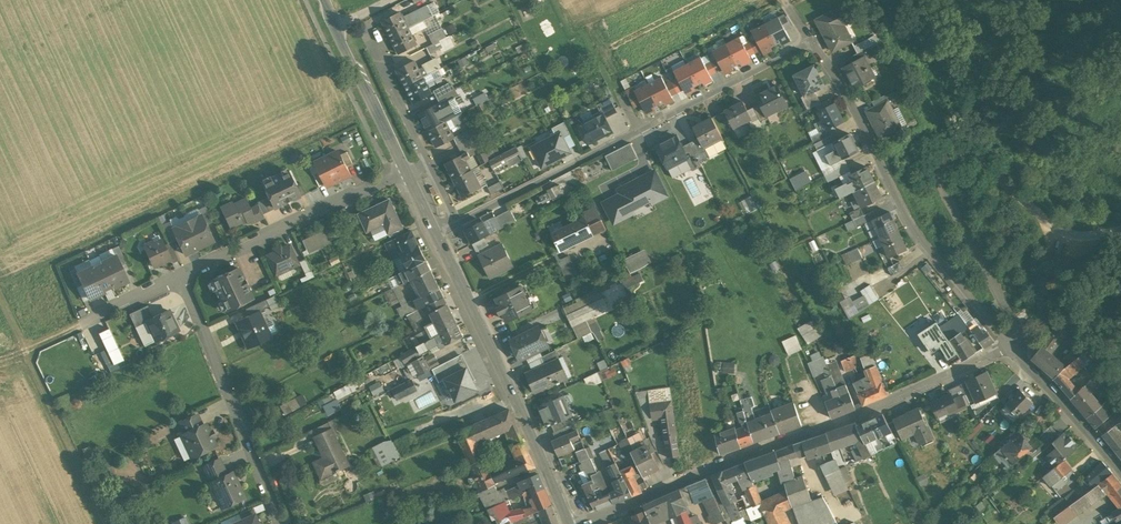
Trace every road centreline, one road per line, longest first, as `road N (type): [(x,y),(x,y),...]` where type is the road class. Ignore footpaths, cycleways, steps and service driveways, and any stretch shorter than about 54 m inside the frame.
road 1 (residential): [(1008,350),(899,203),(811,42),(435,235)]
road 2 (residential): [(1008,350),(686,480),(598,523)]
road 3 (secondary): [(566,523),(435,235)]
road 4 (residential): [(281,523),(180,279)]
road 5 (track): [(0,297),(104,523)]
road 6 (residential): [(180,279),(405,173)]
road 7 (secondary): [(405,173),(323,0)]
road 8 (residential): [(1008,350),(1120,475)]

